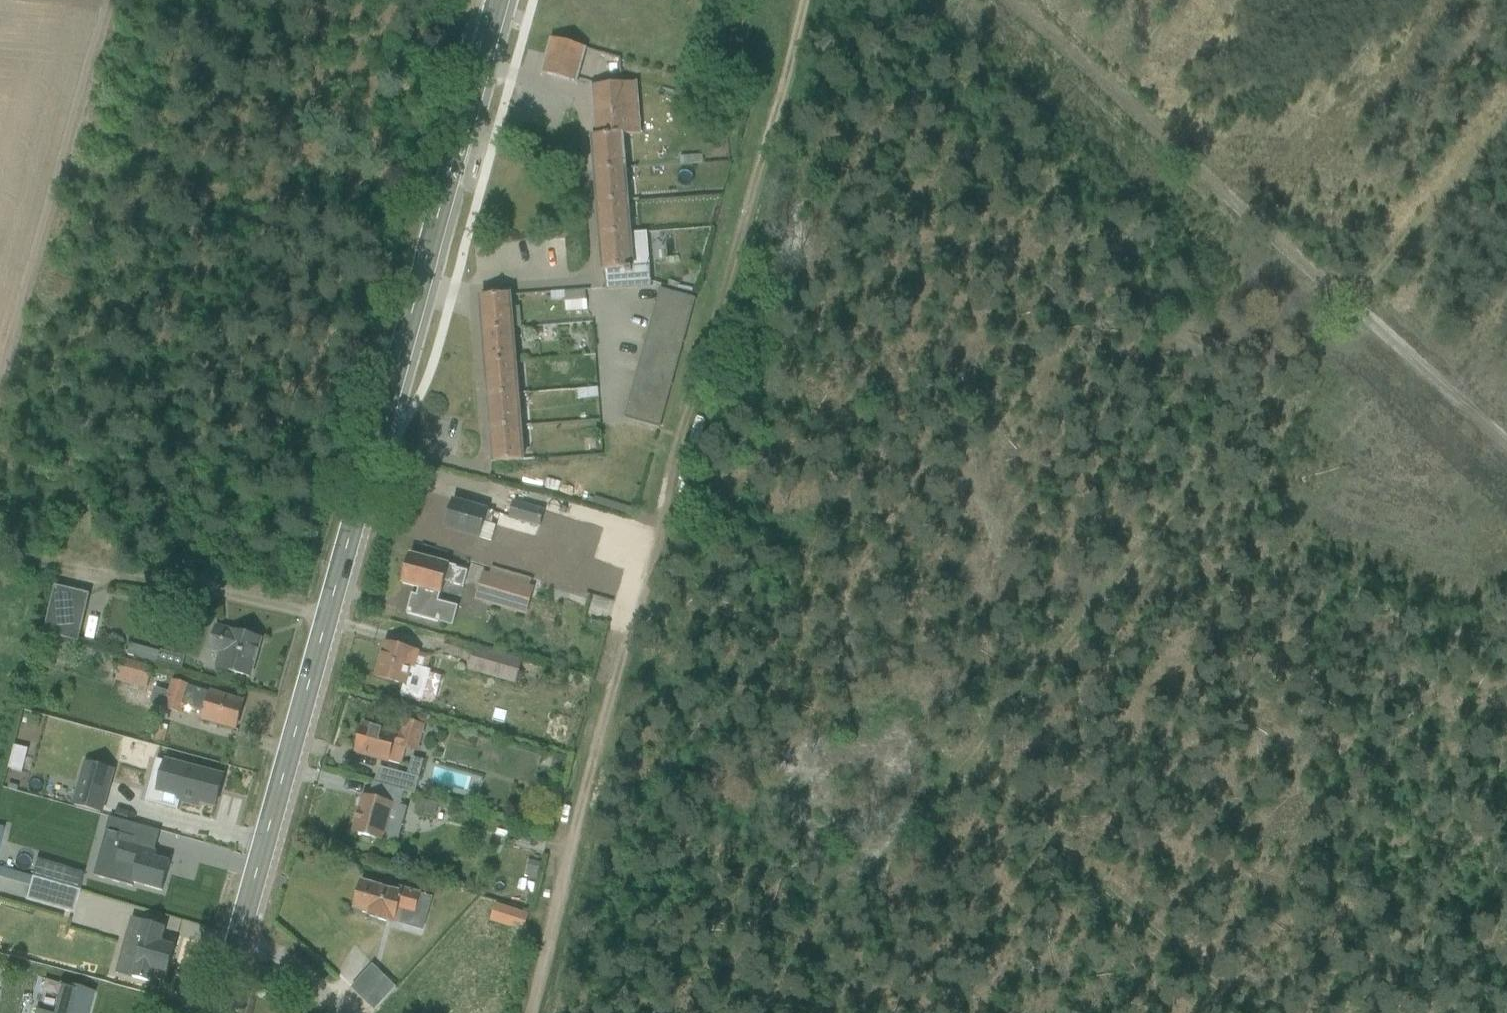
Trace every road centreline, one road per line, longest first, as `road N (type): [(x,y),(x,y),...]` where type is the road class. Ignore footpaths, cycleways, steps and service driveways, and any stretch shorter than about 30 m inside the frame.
road 1 (track): [(1506,116),(754,1012)]
road 2 (track): [(807,0),(608,694),(526,1012)]
road 3 (primary): [(238,937),(498,0)]
road 4 (track): [(1003,0),(1506,454)]
road 5 (track): [(111,0),(0,386)]
road 6 (track): [(1232,1012),(963,773)]
road 7 (track): [(0,558),(328,613)]
road 8 (track): [(64,167),(335,204)]
road 9 (unclassified): [(238,937),(301,971),(345,1012)]

